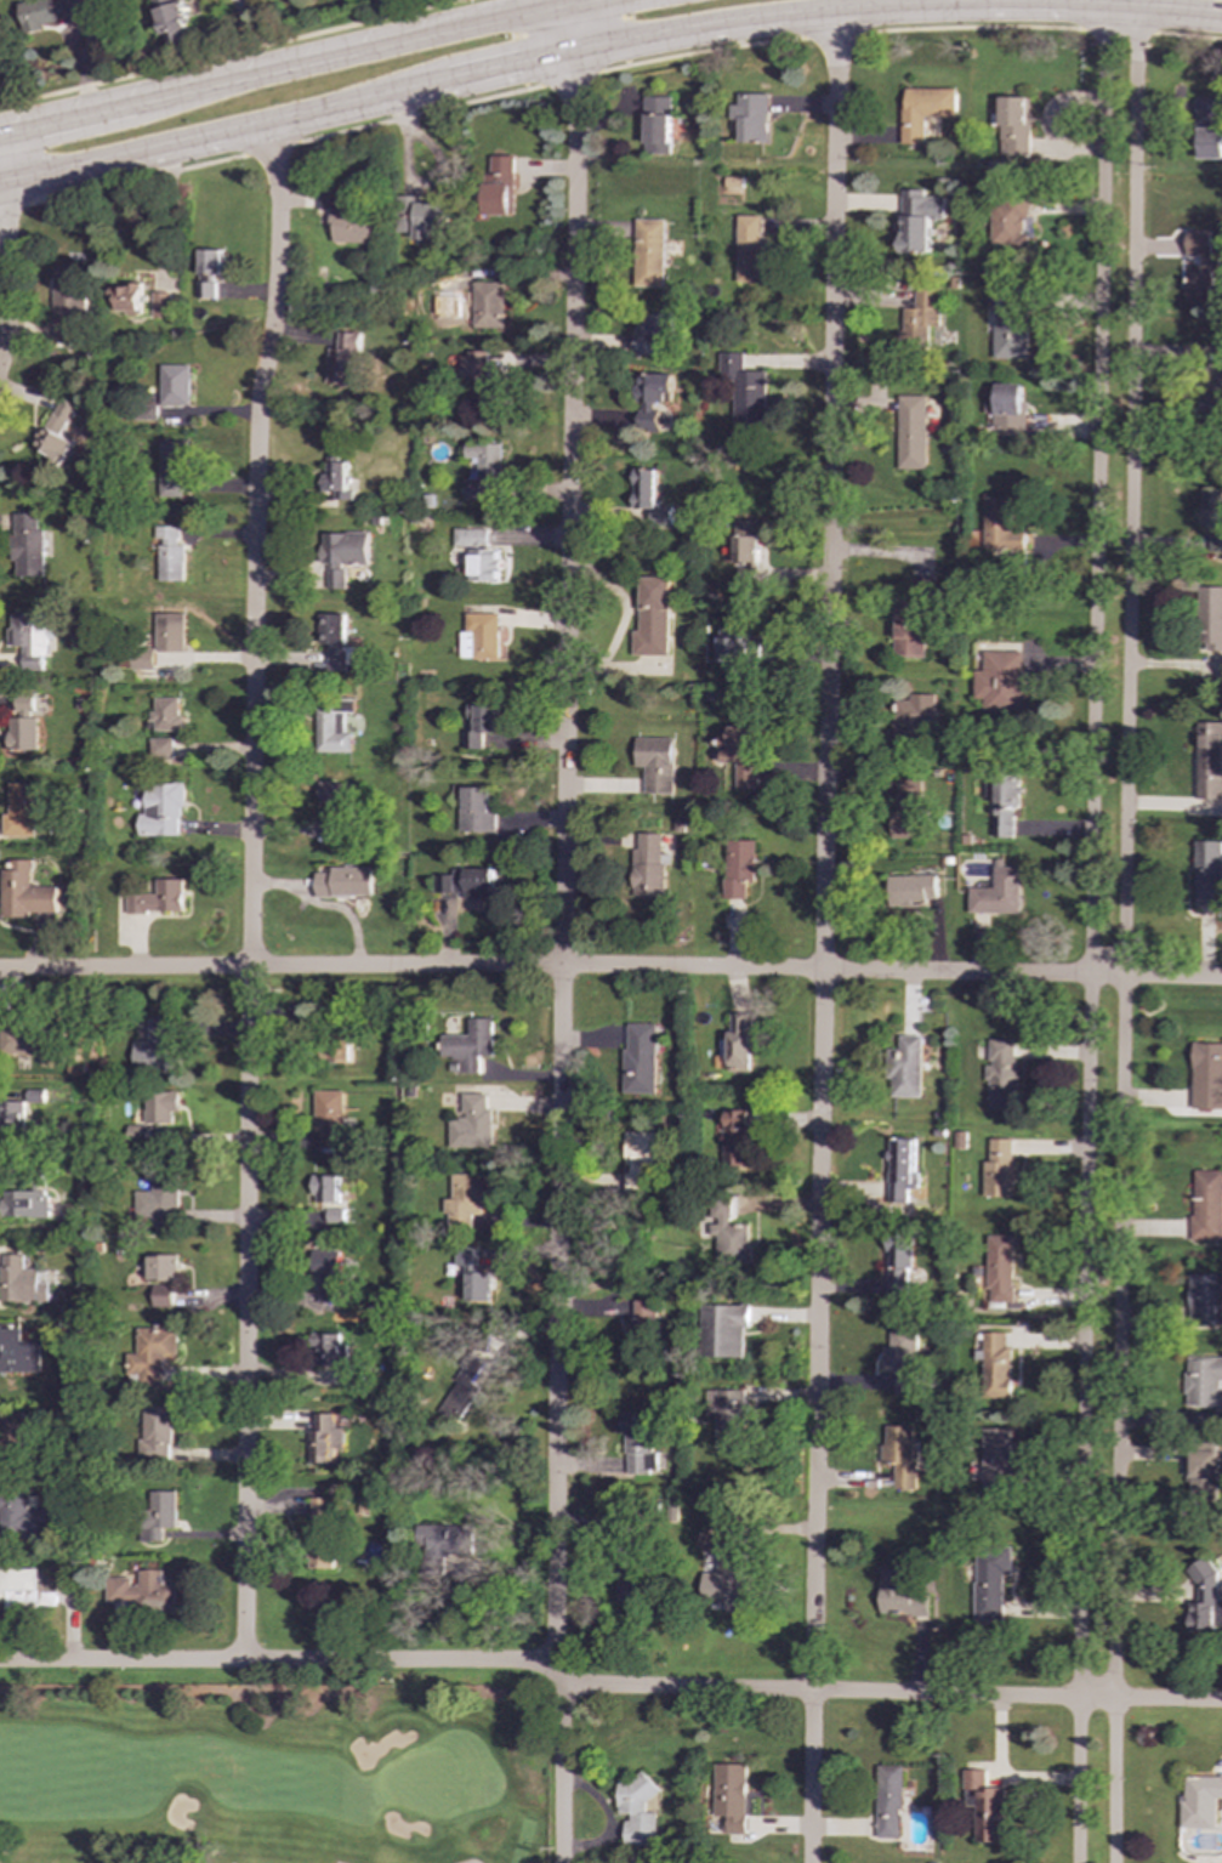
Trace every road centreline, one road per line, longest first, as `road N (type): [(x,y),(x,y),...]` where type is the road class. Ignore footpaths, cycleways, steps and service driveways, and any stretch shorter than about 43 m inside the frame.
road 1 (residential): [(1109,5),(1080,1700)]
road 2 (residential): [(1115,1702),(1136,8)]
road 3 (residential): [(812,1691),(836,11)]
road 4 (residential): [(553,1664),(579,0)]
road 5 (residential): [(241,1662),(258,416),(272,324),(277,187),(263,124)]
road 6 (residential): [(1221,980),(610,966),(0,970)]
road 7 (primary): [(0,186),(677,30),(836,11),(1109,5)]
road 8 (residential): [(1221,1704),(561,1686)]
road 9 (primary): [(574,0),(0,133)]
road 10 (residential): [(553,1664),(0,1662)]
road 11 (residential): [(561,1862),(561,1686)]
road 12 (residential): [(812,1691),(810,1862)]
road 13 (residential): [(1080,1700),(1078,1862)]
road 14 (residential): [(1114,1862),(1115,1702)]
road 15 (residential): [(0,365),(7,309),(0,210)]

